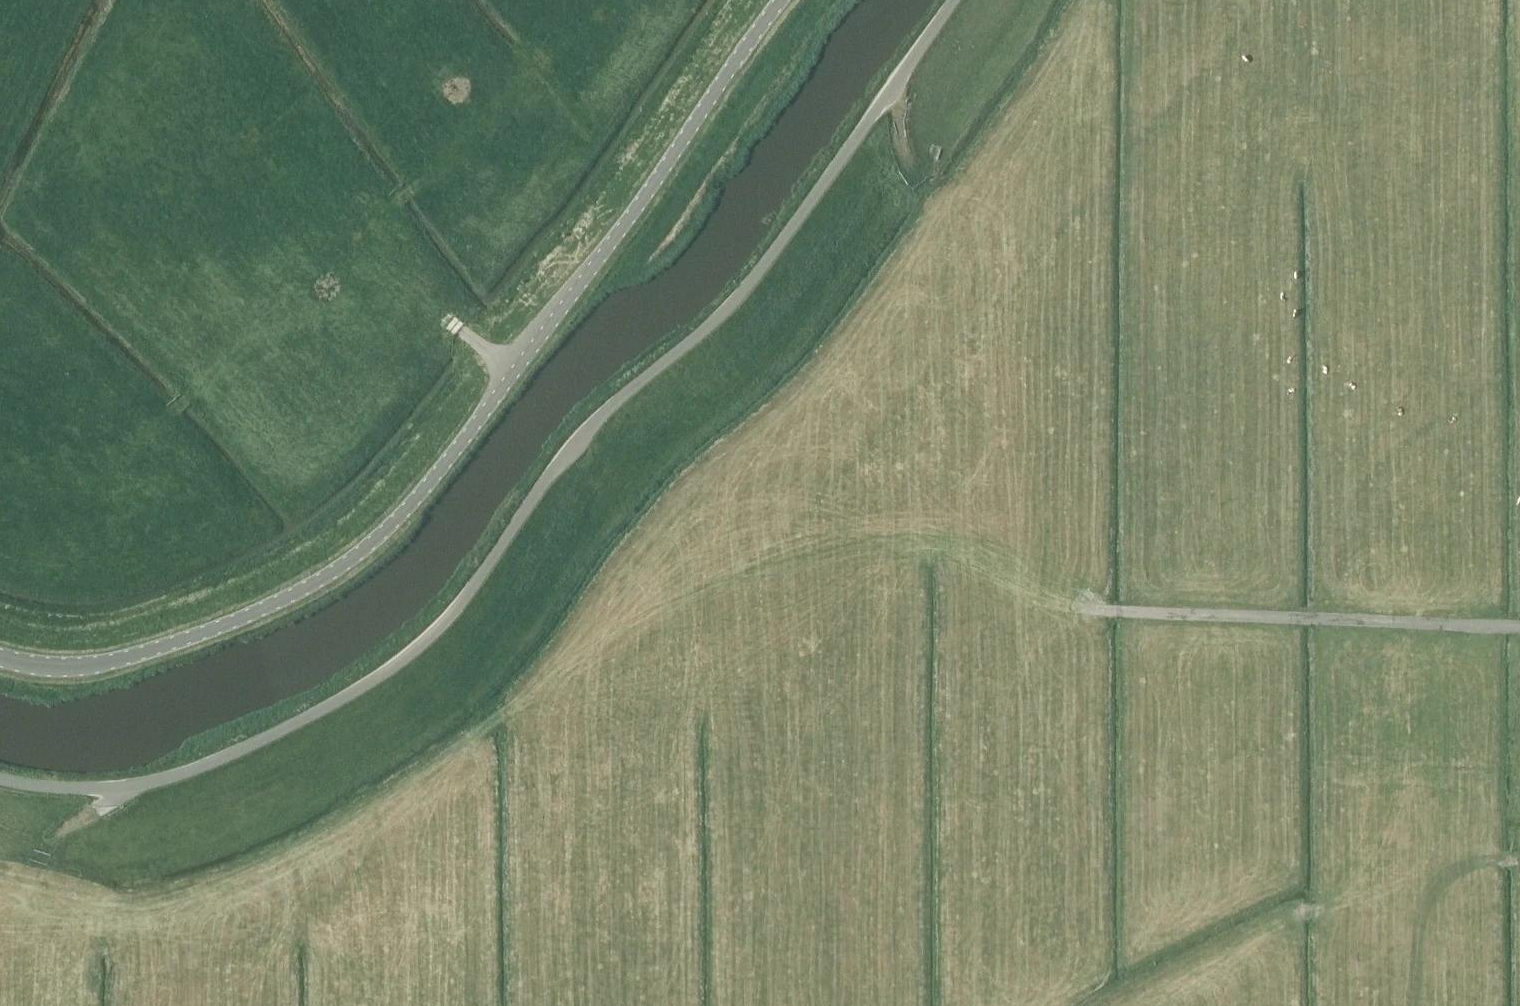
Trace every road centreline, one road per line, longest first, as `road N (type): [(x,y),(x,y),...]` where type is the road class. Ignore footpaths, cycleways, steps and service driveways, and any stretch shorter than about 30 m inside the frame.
road 1 (unclassified): [(0,779),(77,790),(152,784),(245,749),(402,661),(451,618),(578,440),(750,284),(955,0)]
road 2 (unclassified): [(0,659),(83,667),(155,651),(271,607),(373,545),(558,319),(784,0)]
road 3 (track): [(1519,624),(1122,611)]
road 4 (track): [(121,788),(47,841),(31,881)]

